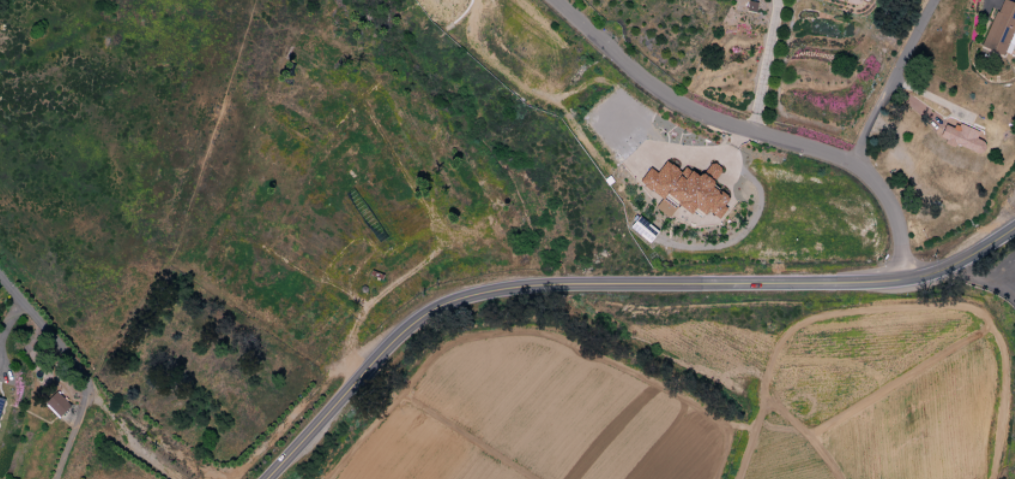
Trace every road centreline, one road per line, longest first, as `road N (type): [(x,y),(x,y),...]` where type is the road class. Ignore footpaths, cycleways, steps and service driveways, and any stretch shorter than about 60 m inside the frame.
road 1 (secondary): [(339,400),(400,334),(475,294),(529,285),(899,280),(954,265),(1014,226)]
road 2 (residential): [(899,280),(896,221),(883,188),(850,159),(677,100),(560,0)]
road 3 (residential): [(0,281),(81,374),(85,406),(55,478)]

